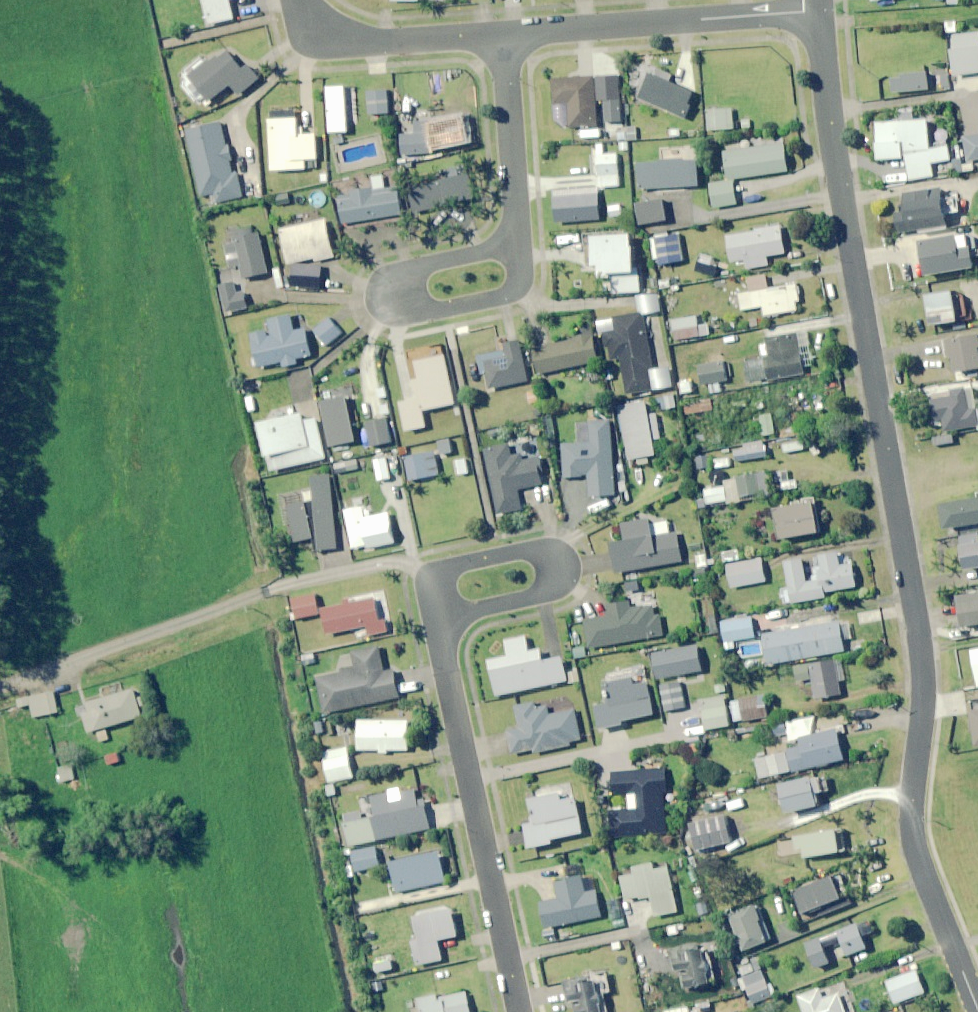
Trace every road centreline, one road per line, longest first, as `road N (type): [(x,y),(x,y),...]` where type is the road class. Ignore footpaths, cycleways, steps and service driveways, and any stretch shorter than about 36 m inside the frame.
road 1 (residential): [(977,1011),(913,809),(924,642),(878,418),(815,10)]
road 2 (track): [(0,689),(319,577),(406,565)]
road 3 (residential): [(518,1011),(434,616)]
road 4 (residential): [(501,34),(815,10)]
road 5 (residential): [(434,616),(426,573),(493,551),(555,544),(565,565),(553,586),(495,601)]
road 6 (residential): [(518,246),(520,278),(495,300),(398,321),(384,307),(383,290),(405,265)]
road 7 (residential): [(298,0),(307,26),(343,43),(501,34)]
road 8 (residential): [(501,34),(518,246)]

